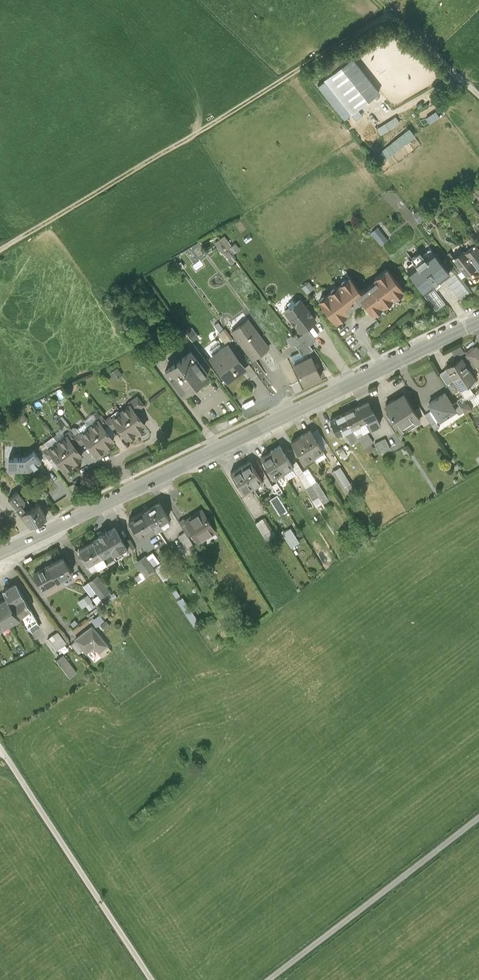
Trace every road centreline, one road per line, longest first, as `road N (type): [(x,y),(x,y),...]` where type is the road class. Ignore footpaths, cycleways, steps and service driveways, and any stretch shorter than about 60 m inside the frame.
road 1 (track): [(0,250),(377,23),(404,21),(478,94)]
road 2 (secondary): [(0,554),(478,320)]
road 3 (track): [(151,979),(0,750)]
road 4 (track): [(478,814),(267,979)]

